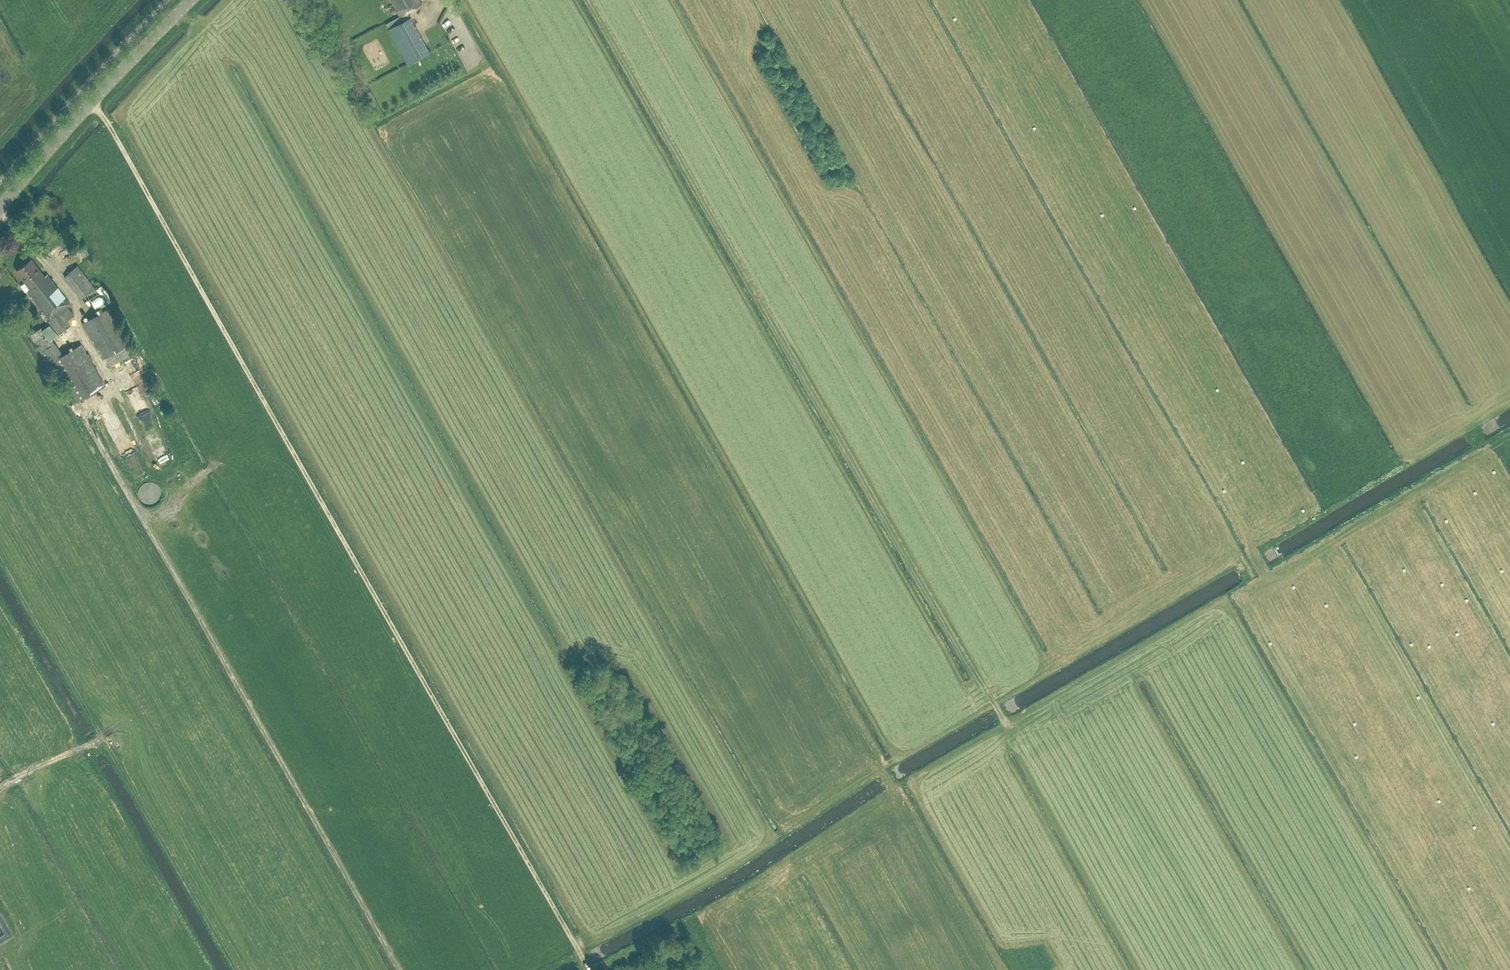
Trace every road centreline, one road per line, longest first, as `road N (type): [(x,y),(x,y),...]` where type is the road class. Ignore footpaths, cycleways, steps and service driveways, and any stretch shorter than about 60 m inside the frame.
road 1 (track): [(592,969),(95,100)]
road 2 (track): [(239,969),(0,559)]
road 3 (tertiary): [(0,207),(190,0)]
road 4 (track): [(1509,435),(1272,569)]

